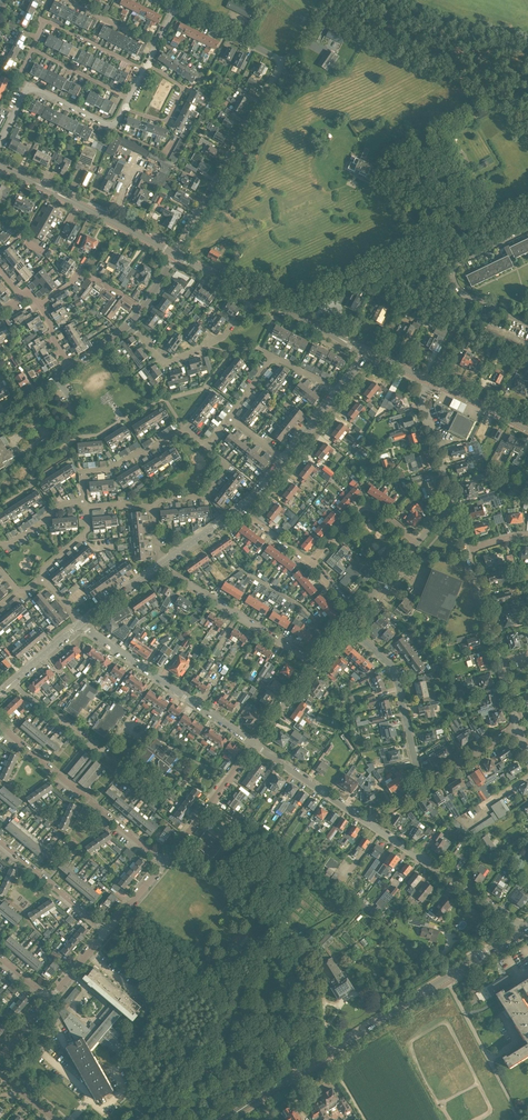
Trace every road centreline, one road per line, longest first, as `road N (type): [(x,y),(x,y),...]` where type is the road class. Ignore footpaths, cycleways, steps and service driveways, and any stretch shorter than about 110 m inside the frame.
road 1 (tertiary): [(325,1055),(525,928)]
road 2 (residential): [(176,255),(285,62)]
road 3 (secondary): [(369,353),(176,255)]
road 4 (residential): [(165,864),(0,724)]
road 5 (residential): [(254,745),(81,624)]
road 6 (secondary): [(176,255),(0,165)]
road 7 (residential): [(421,789),(395,673),(346,625)]
road 8 (residential): [(525,928),(371,825)]
road 9 (residential): [(313,663),(162,564)]
road 10 (residential): [(82,501),(87,472),(110,470),(176,433),(206,447)]
road 11 (residential): [(165,864),(254,745)]
road 12 (residential): [(371,825),(254,745)]
road 13 (residential): [(310,563),(365,507),(416,544)]
road 14 (residential): [(107,932),(0,841)]
road 15 (residential): [(454,509),(422,401),(430,381)]
road 16 (residential): [(234,323),(224,337),(169,362),(129,324)]
road 17 (residential): [(175,6),(285,62)]
road 18 (residential): [(147,63),(183,90),(166,120),(125,107)]
road 19 (residential): [(527,230),(454,267),(455,284),(473,298)]
road 20 (tertiary): [(224,1119),(325,1055)]

